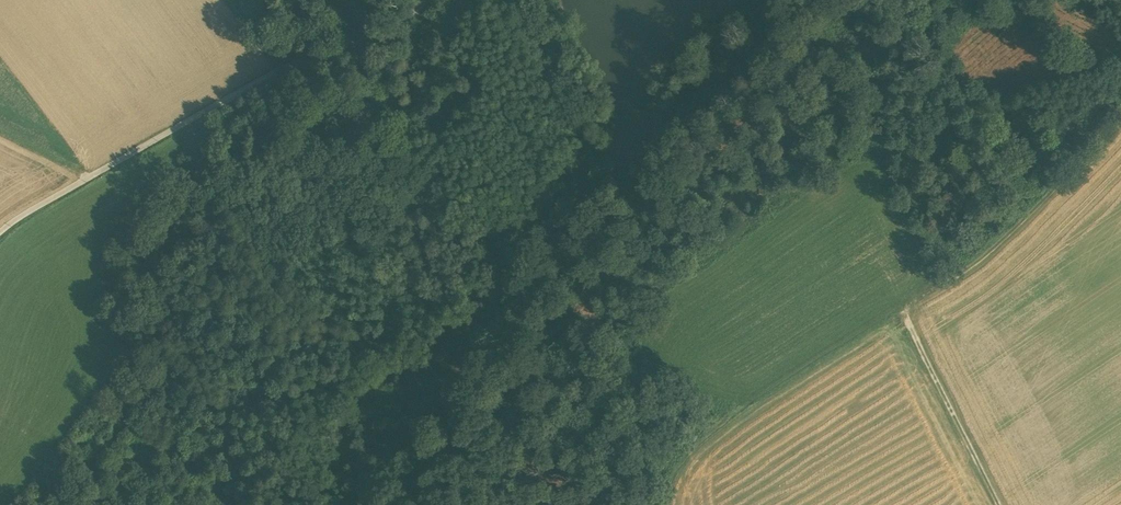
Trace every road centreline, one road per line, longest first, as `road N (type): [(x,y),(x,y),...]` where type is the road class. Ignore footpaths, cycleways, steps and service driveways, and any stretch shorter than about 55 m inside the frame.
road 1 (track): [(0,231),(294,64),(382,32),(425,0)]
road 2 (track): [(909,306),(1003,504)]
road 3 (track): [(909,306),(738,409)]
road 4 (track): [(1048,192),(990,260),(909,306)]
road 5 (track): [(1120,119),(1018,227)]
road 6 (track): [(660,504),(689,449),(738,409)]

